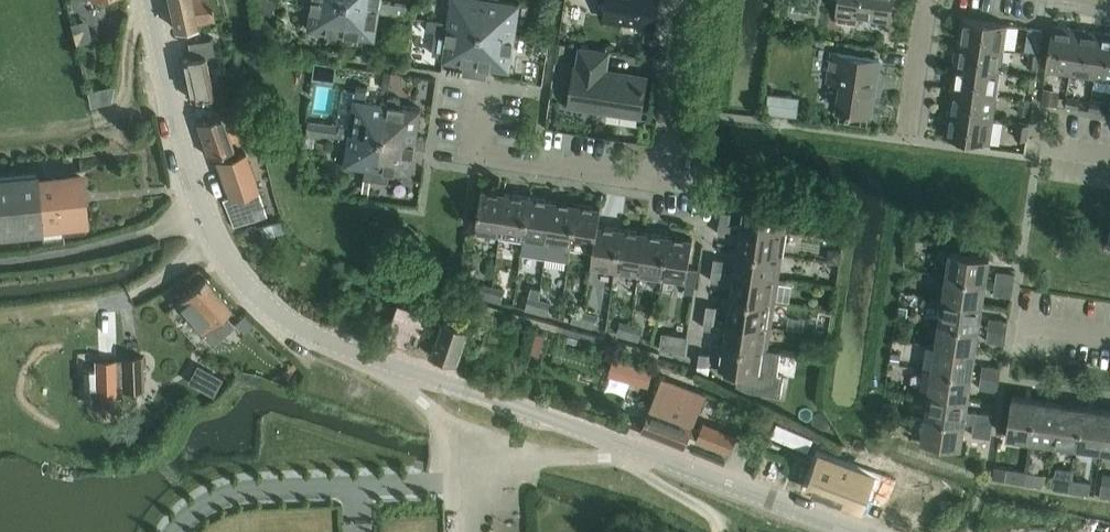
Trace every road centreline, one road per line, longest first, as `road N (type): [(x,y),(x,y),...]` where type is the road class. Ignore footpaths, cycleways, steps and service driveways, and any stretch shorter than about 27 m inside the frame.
road 1 (tertiary): [(863,531),(326,342),(276,313),(235,269),(207,218),(152,0)]
road 2 (residential): [(691,0),(663,178),(475,151),(483,92)]
road 3 (residential): [(907,140),(930,0)]

